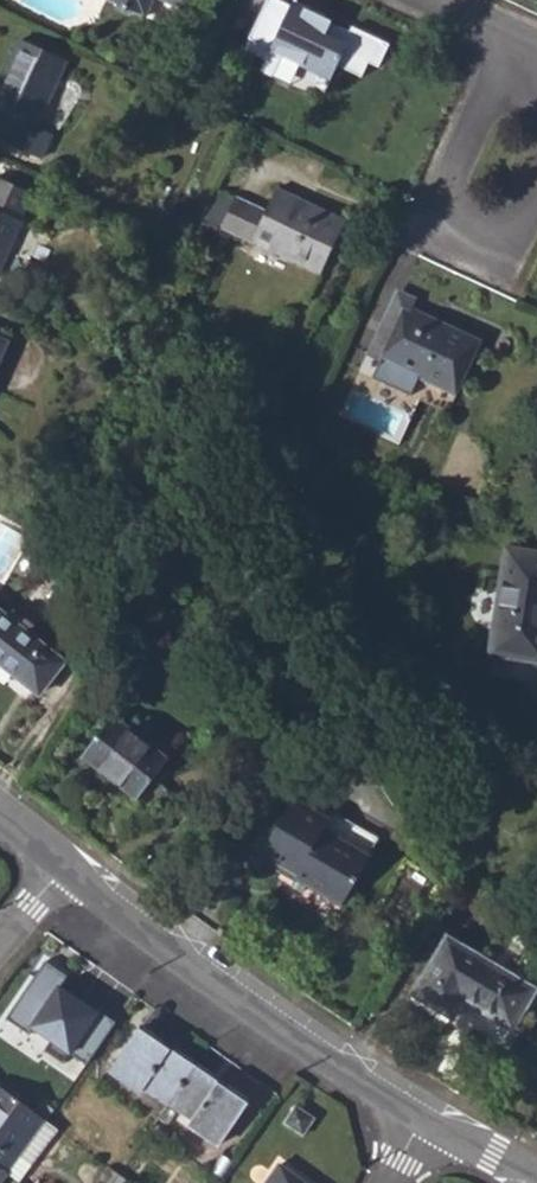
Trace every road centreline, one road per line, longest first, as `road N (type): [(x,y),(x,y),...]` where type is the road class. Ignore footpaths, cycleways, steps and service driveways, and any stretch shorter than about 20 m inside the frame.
road 1 (residential): [(66,866),(418,1118)]
road 2 (residential): [(446,178),(508,40)]
road 3 (residential): [(536,185),(522,220),(507,228),(465,207),(446,178)]
road 4 (residential): [(418,1118),(536,1179)]

